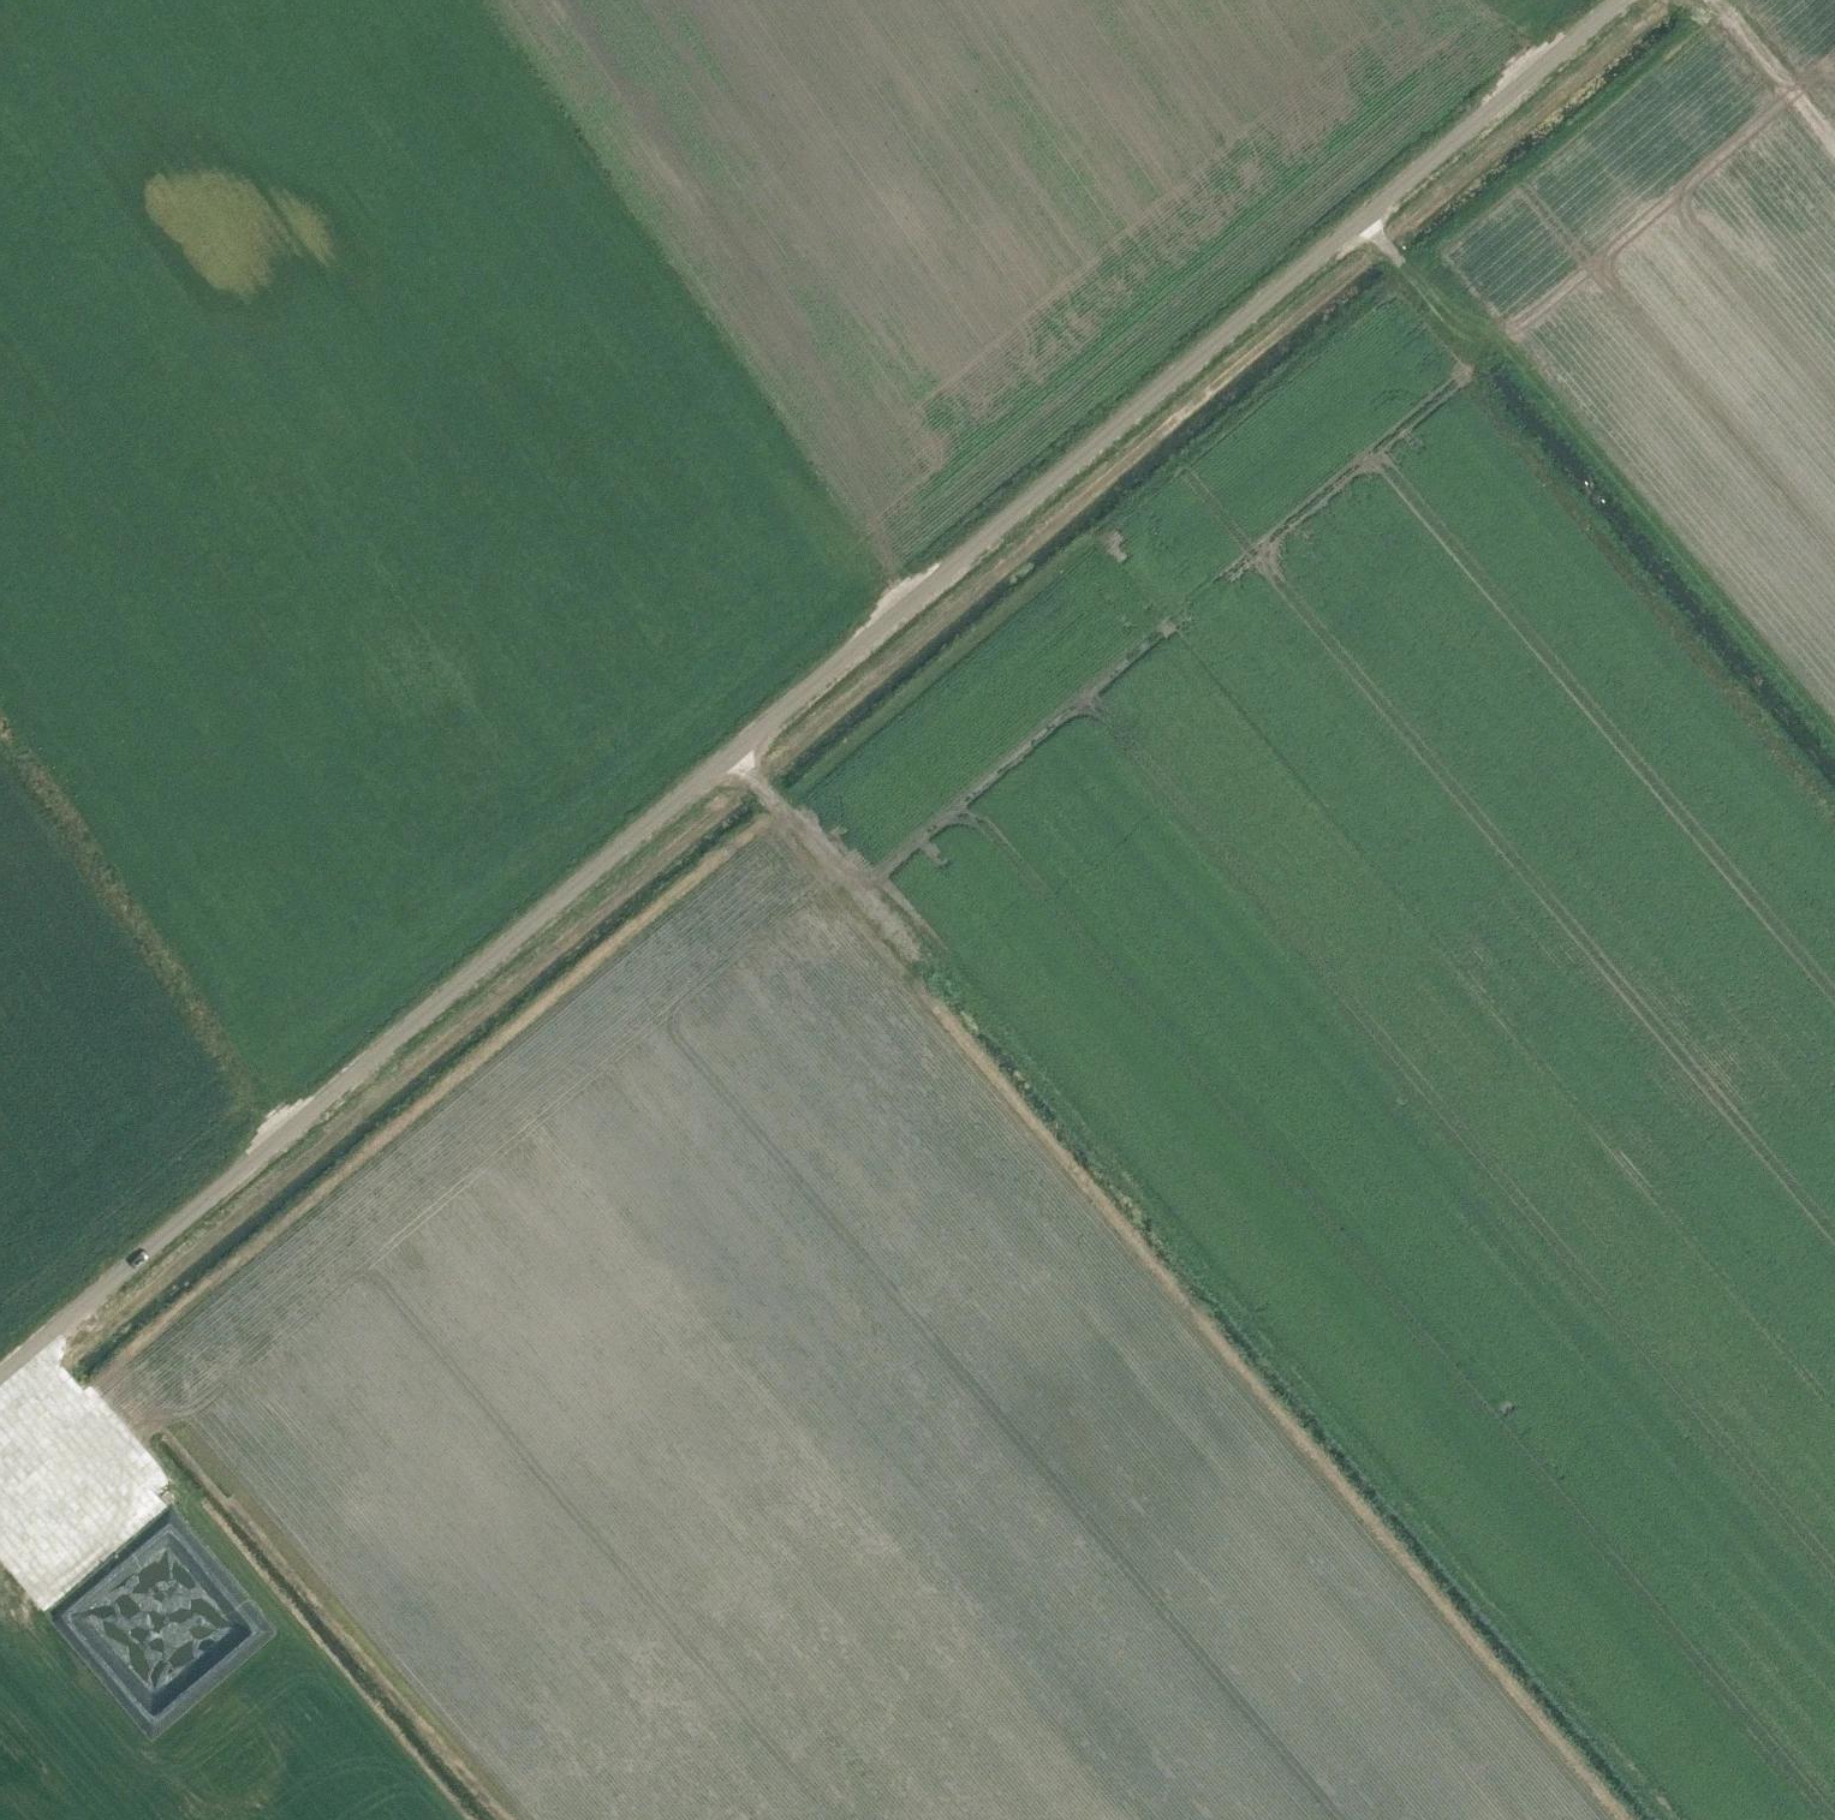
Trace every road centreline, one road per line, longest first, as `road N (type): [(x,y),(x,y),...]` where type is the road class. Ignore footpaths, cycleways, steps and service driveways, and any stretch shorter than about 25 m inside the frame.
road 1 (unclassified): [(1619,0),(0,1373)]

